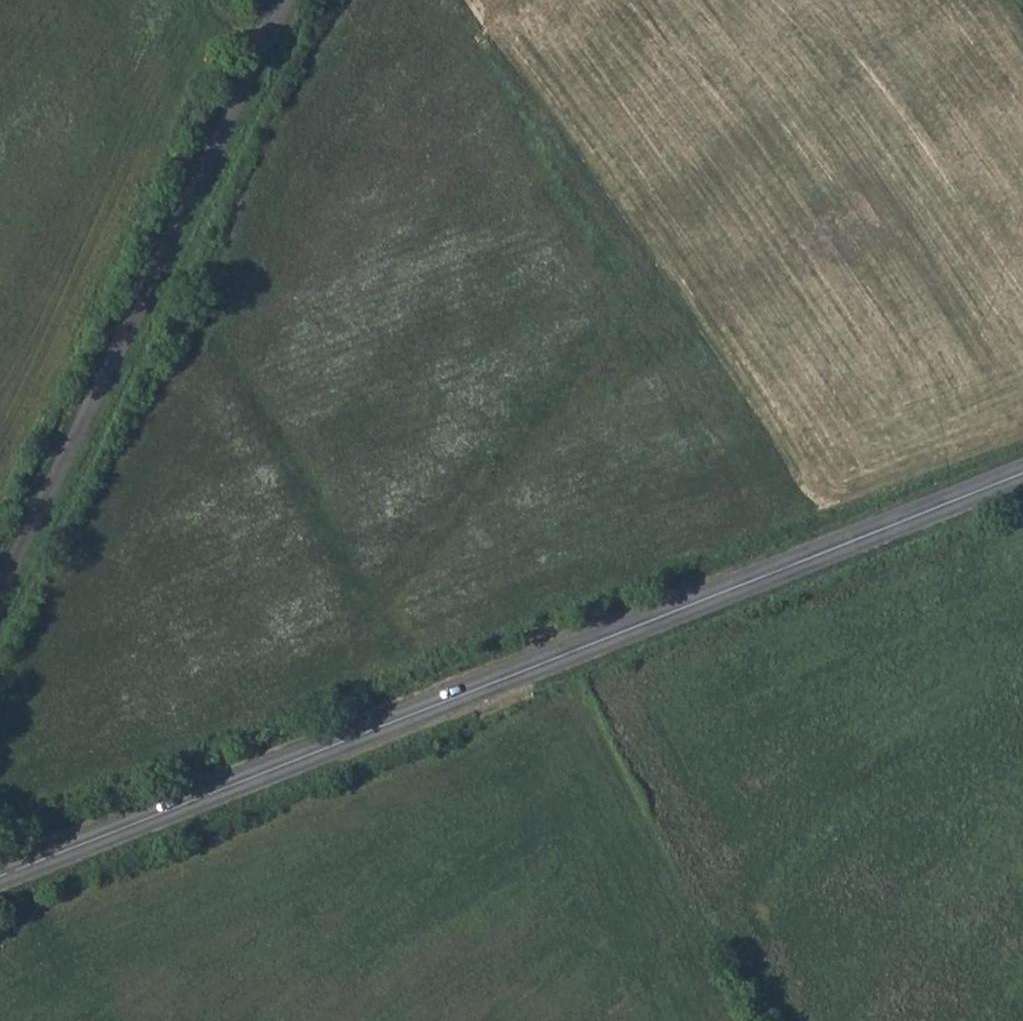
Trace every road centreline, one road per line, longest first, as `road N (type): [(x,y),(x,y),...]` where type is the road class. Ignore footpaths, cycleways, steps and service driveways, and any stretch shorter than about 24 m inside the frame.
road 1 (tertiary): [(0,876),(1022,471)]
road 2 (unclassified): [(285,0),(0,579)]

